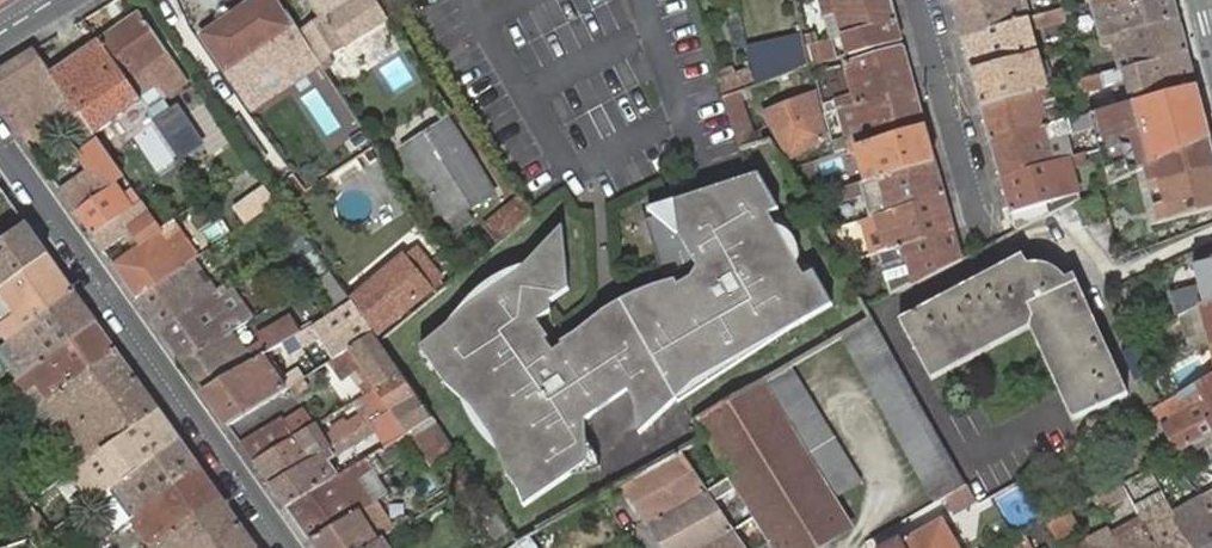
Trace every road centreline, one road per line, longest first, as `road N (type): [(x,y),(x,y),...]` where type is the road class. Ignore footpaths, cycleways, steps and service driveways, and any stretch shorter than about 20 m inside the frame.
road 1 (residential): [(293,547),(54,213),(0,151)]
road 2 (residential): [(913,0),(978,224)]

